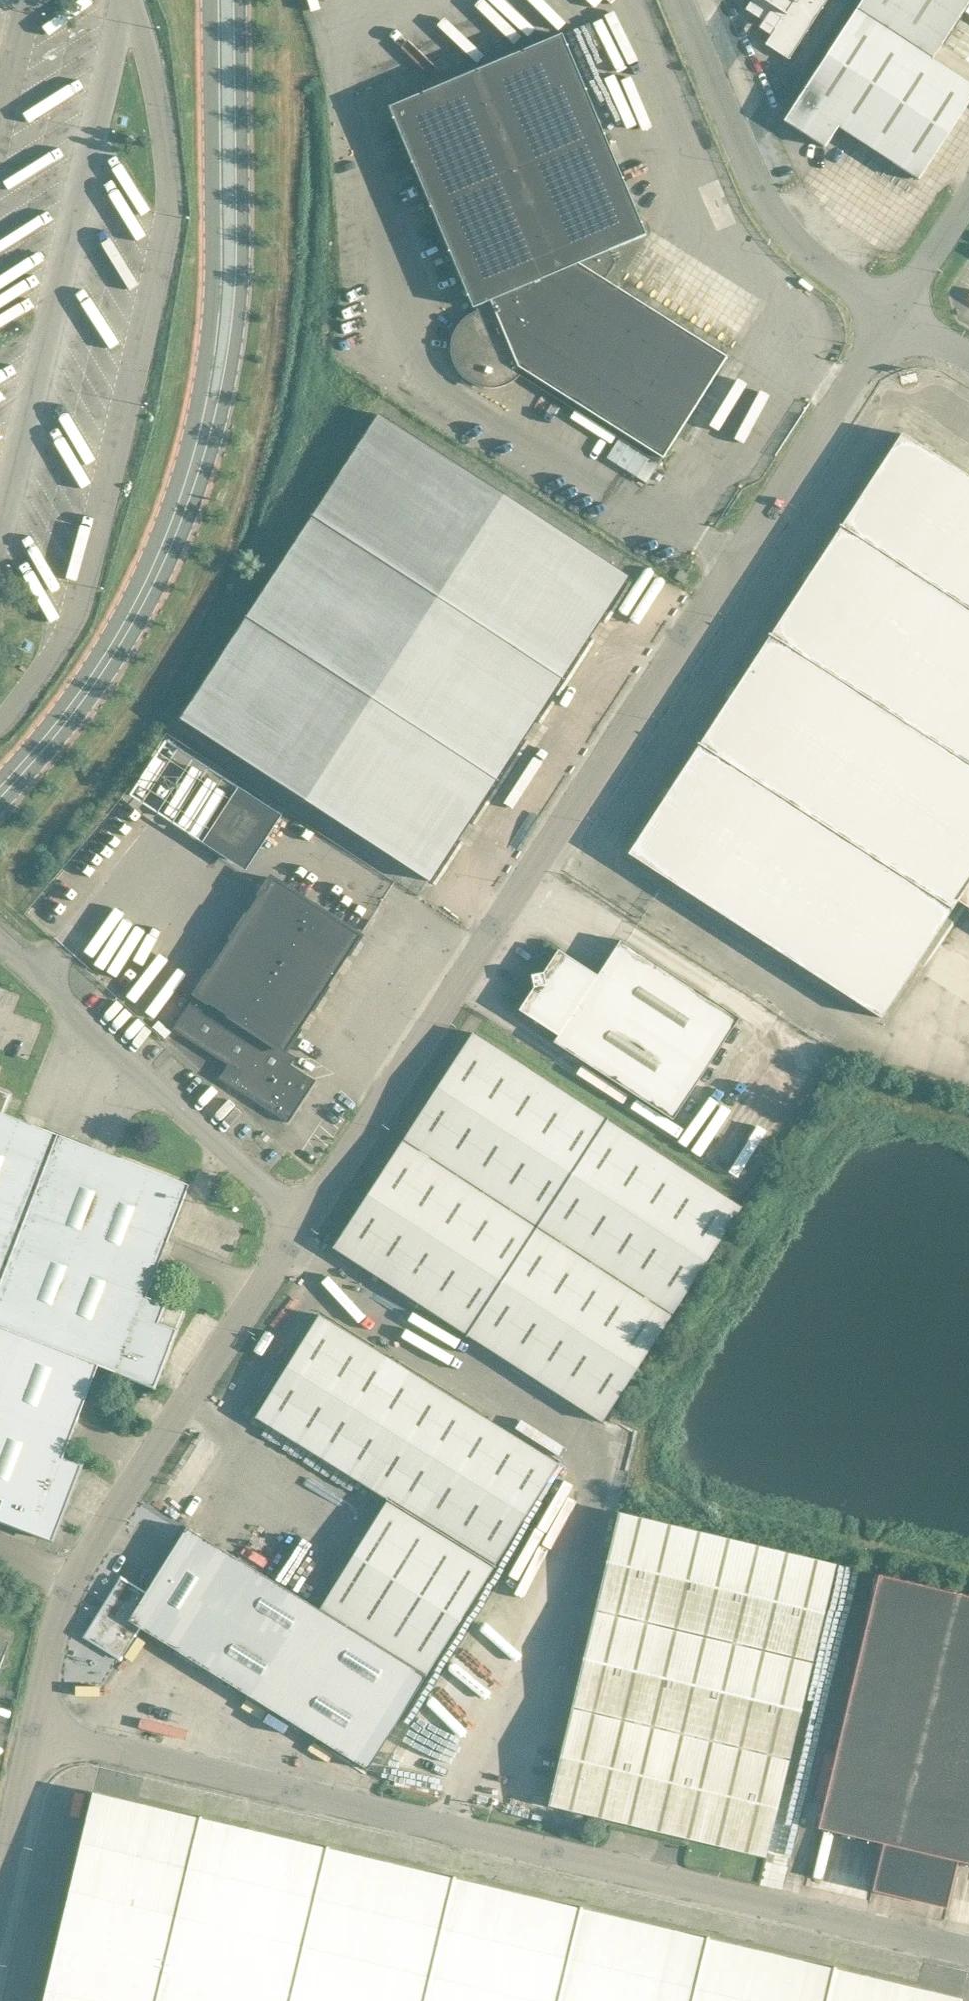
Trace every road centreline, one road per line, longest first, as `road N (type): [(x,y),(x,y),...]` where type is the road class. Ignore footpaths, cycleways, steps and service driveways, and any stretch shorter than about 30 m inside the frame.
road 1 (unclassified): [(305,1217),(892,316)]
road 2 (unclassified): [(968,1949),(34,1730)]
road 3 (unclassified): [(34,1730),(53,1622),(81,1561),(305,1217)]
road 4 (tertiary): [(190,479),(220,414),(239,312),(240,0)]
road 5 (tertiary): [(210,0),(213,271),(190,479)]
road 6 (unclassified): [(0,950),(305,1217)]
road 7 (unclassified): [(892,316),(817,258),(765,198),(679,0)]
road 8 (tertiary): [(0,791),(107,658),(144,594),(190,479)]
road 9 (unclassified): [(0,1877),(34,1730)]
road 10 (unclassified): [(892,316),(968,197)]

